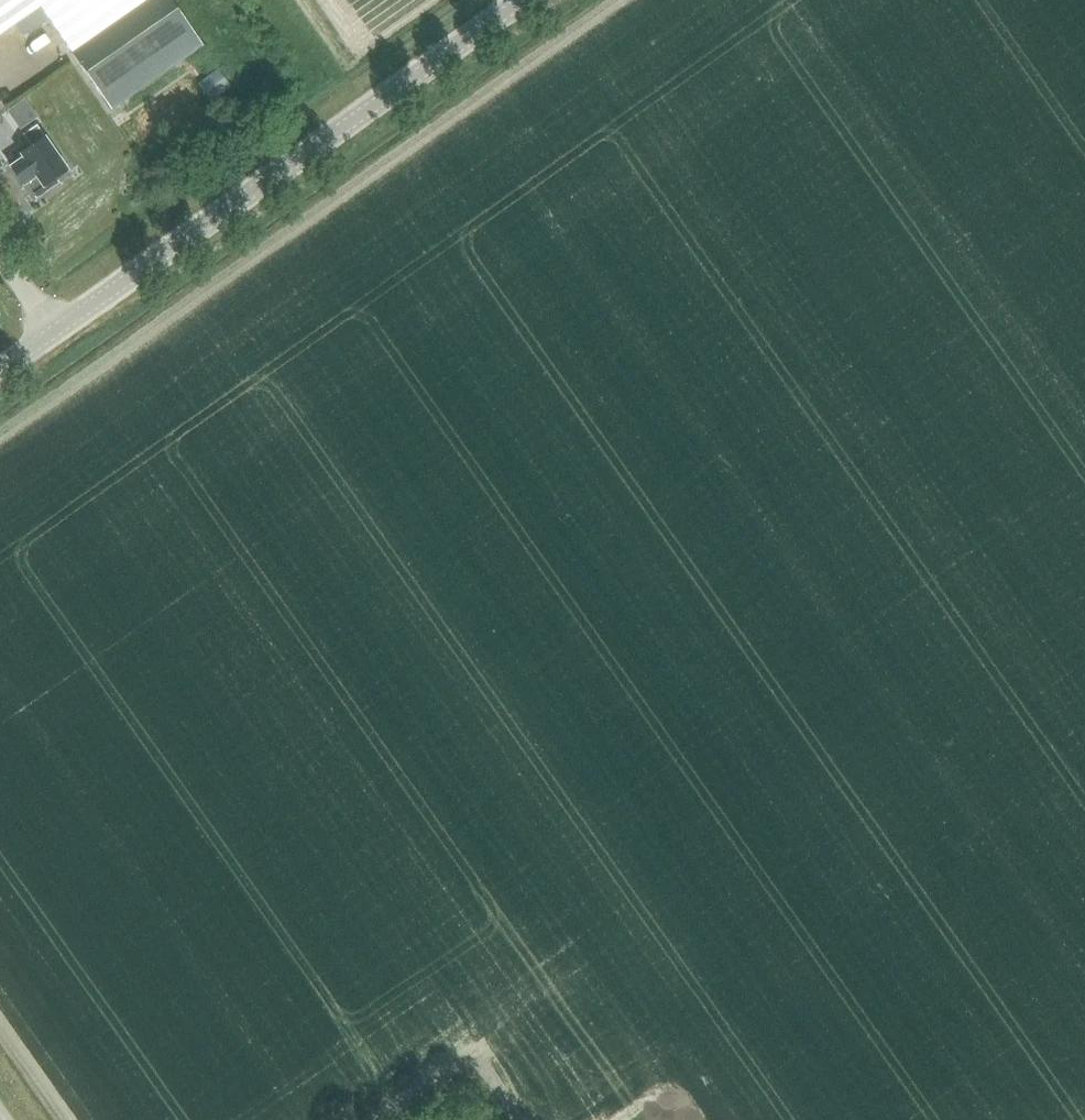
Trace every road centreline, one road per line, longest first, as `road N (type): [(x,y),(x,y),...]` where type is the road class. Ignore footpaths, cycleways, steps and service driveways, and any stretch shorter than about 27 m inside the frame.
road 1 (unclassified): [(0,369),(524,0)]

